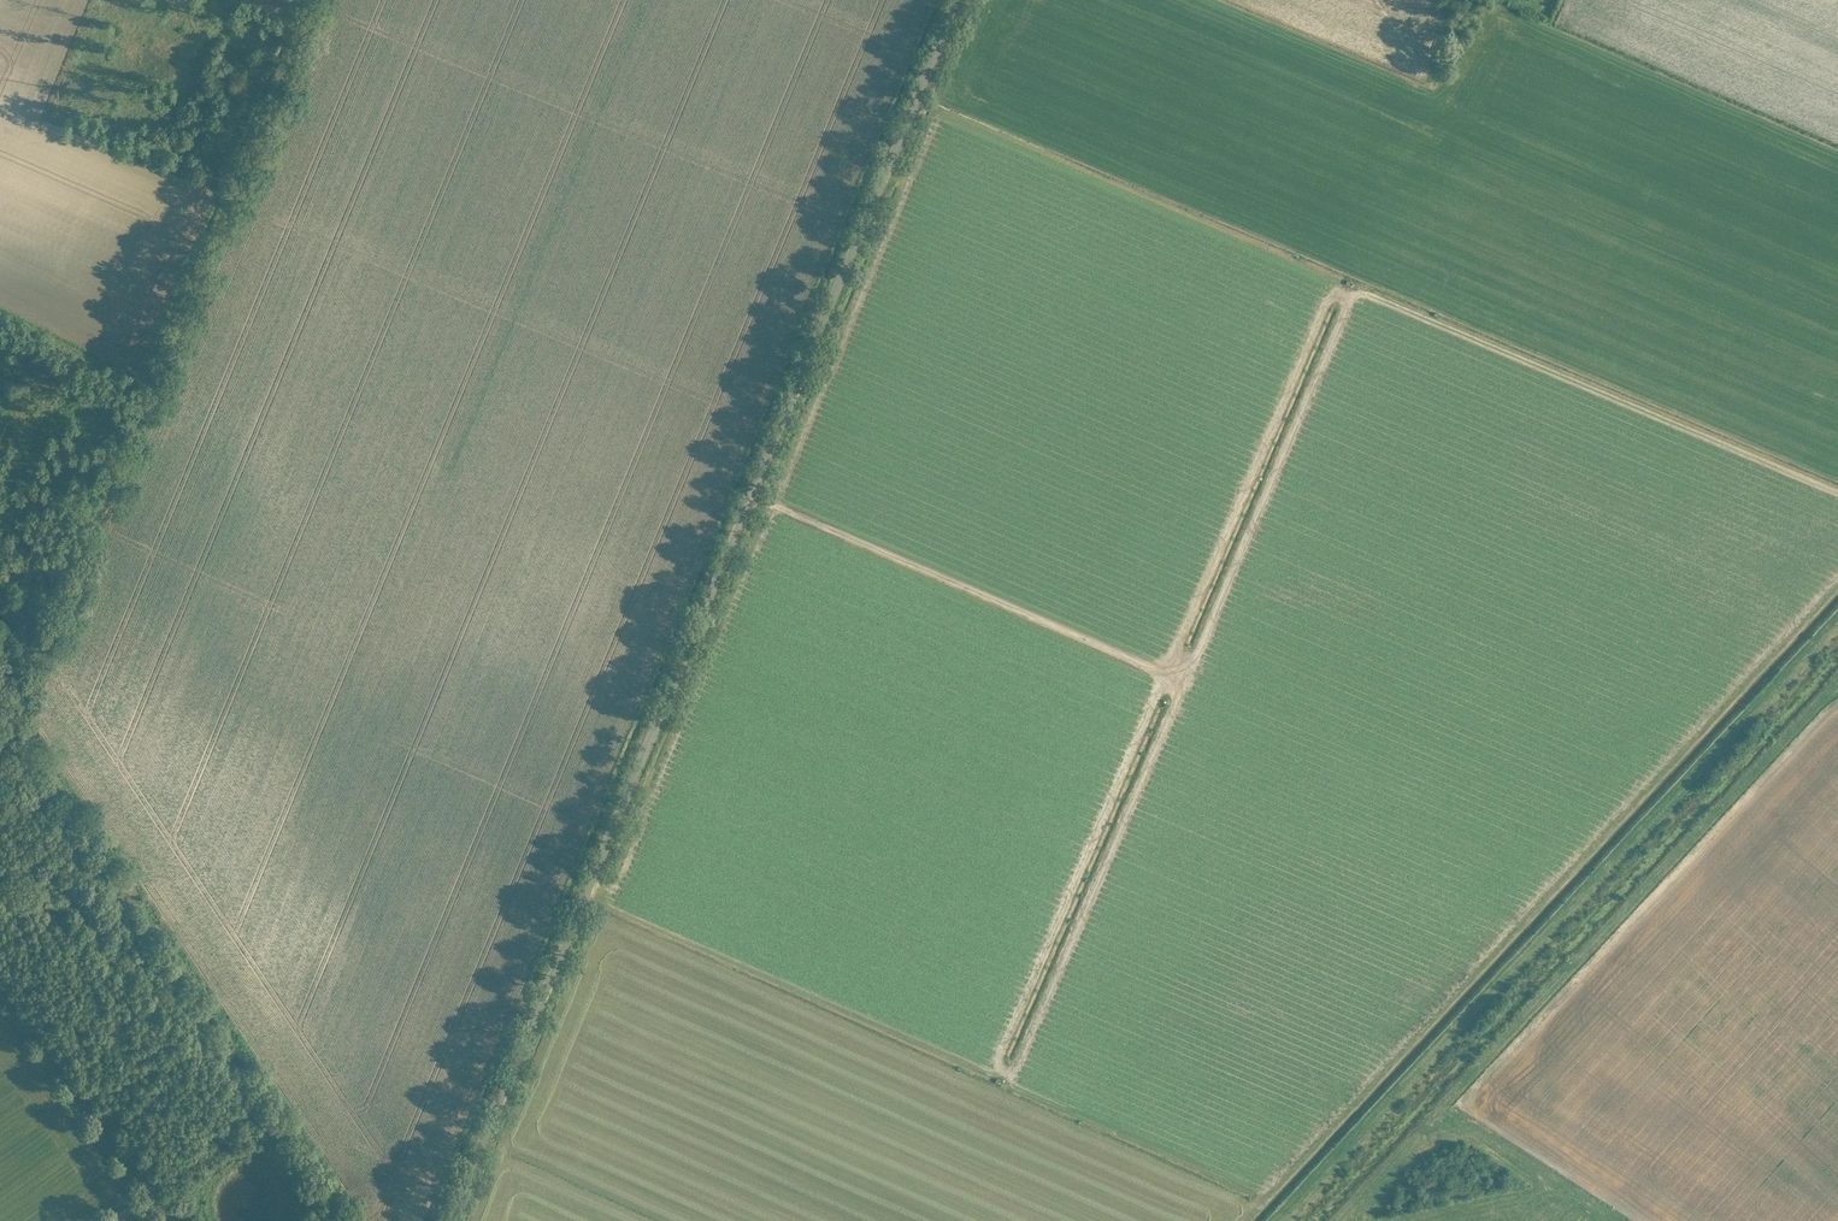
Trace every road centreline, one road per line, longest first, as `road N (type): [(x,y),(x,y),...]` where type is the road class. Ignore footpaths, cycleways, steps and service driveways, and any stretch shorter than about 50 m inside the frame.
road 1 (unclassified): [(449,1220),(961,0)]

